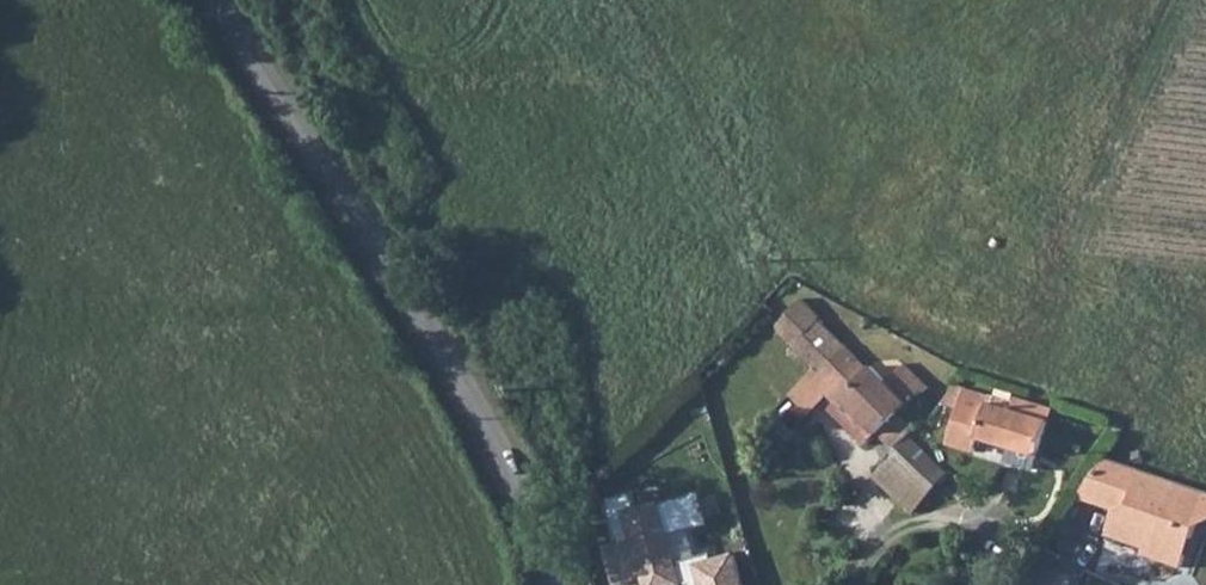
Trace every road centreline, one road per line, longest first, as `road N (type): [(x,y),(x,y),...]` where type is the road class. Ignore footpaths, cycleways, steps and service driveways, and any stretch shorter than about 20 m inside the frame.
road 1 (unclassified): [(217,0),(481,411),(516,478),(555,584)]

